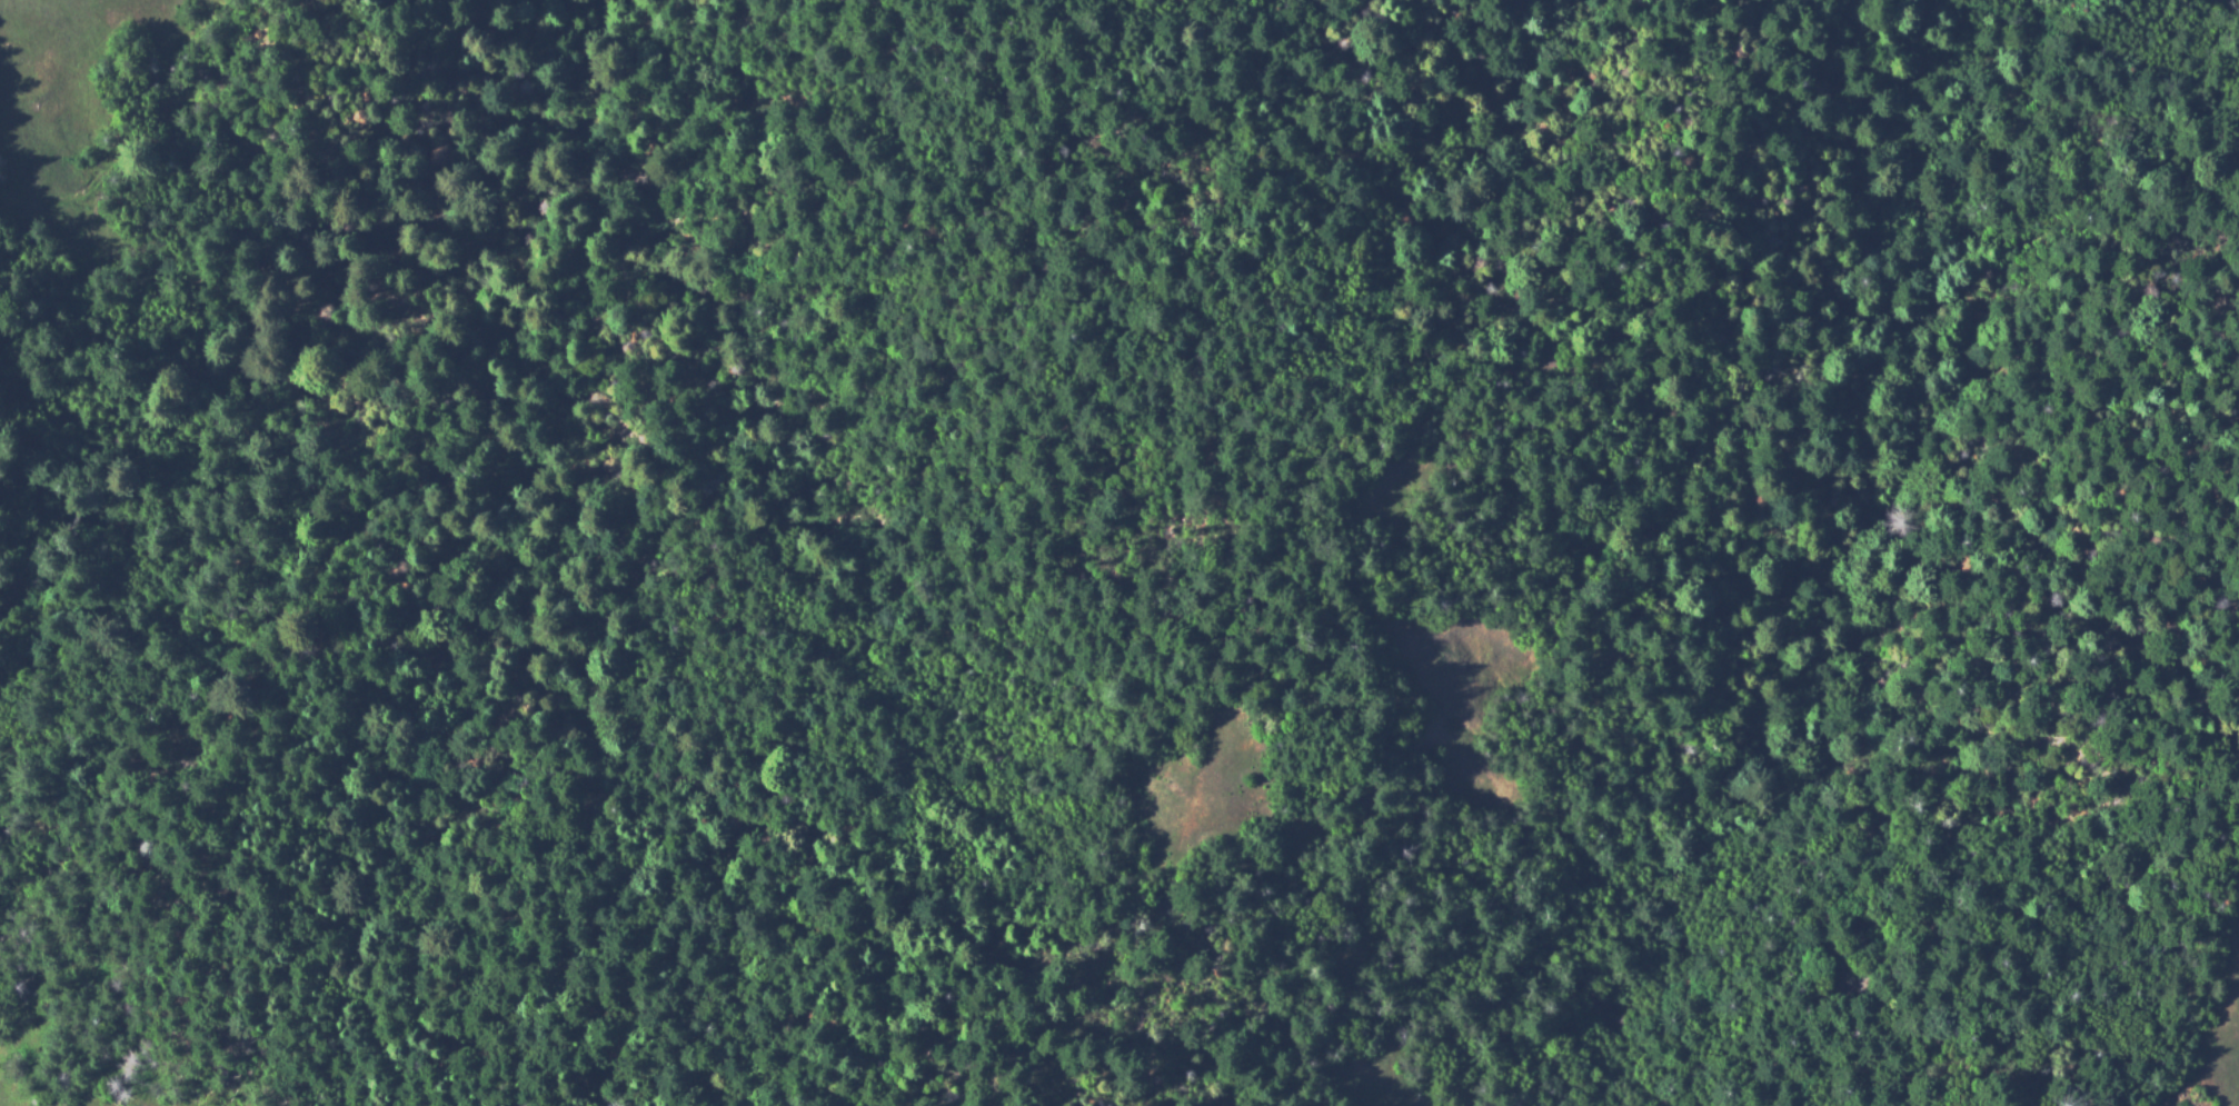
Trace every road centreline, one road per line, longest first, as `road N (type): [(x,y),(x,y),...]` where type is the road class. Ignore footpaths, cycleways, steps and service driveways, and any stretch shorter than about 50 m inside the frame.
road 1 (track): [(2091,1105),(2173,1078),(2238,946)]

